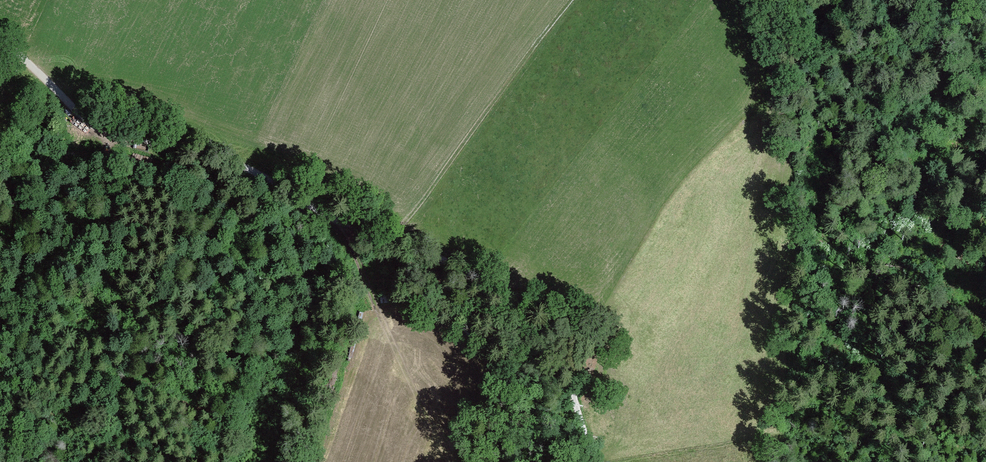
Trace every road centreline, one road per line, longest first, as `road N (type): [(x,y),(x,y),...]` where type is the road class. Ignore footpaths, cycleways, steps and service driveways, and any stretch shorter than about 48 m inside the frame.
road 1 (track): [(599,461),(561,362),(523,324),(396,249),(336,232),(205,165),(149,158),(100,131)]
road 2 (track): [(572,0),(388,246)]
road 3 (track): [(454,461),(349,237)]
road 4 (unclassified): [(0,41),(100,131)]

